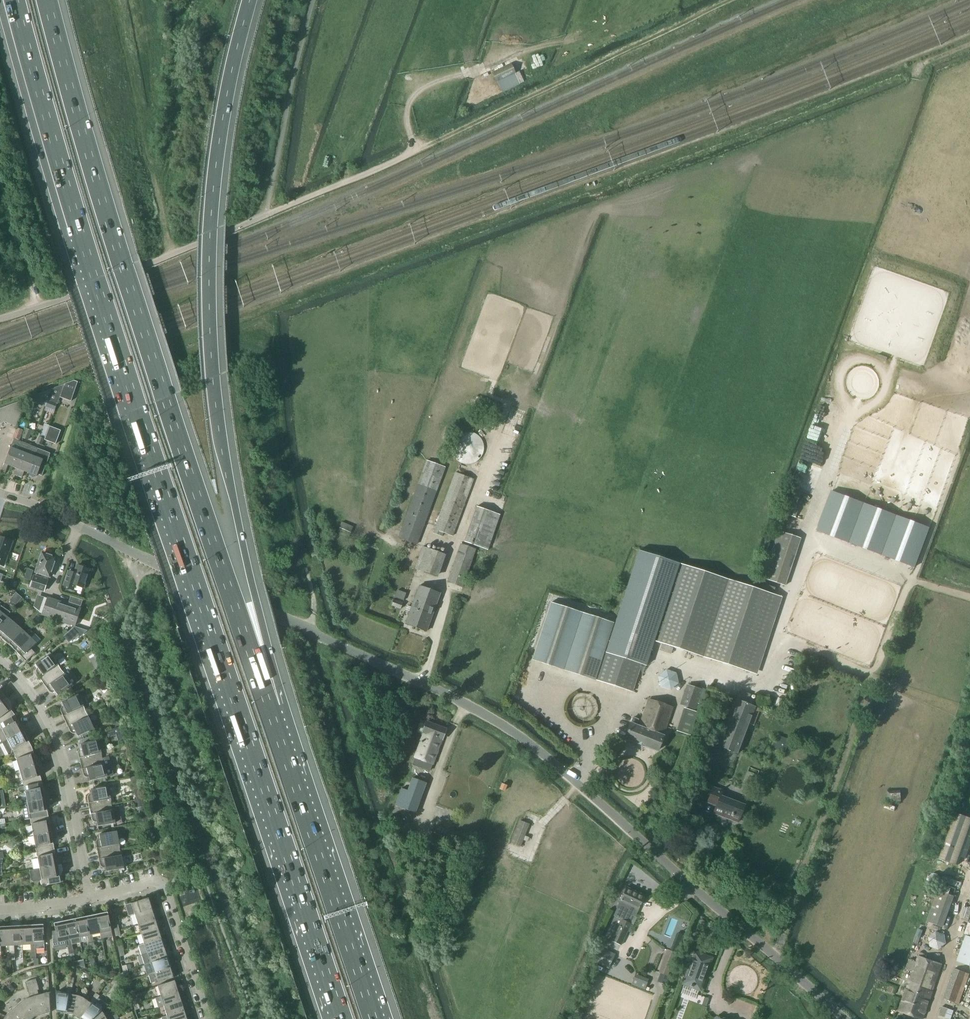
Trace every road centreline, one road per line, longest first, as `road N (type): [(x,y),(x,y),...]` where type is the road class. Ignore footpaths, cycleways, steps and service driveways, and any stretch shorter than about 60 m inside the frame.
road 1 (motorway): [(14,0),(94,279),(341,1018)]
road 2 (unclassified): [(847,1018),(535,747),(492,719),(0,494)]
road 3 (motorway): [(269,707),(123,267),(48,0)]
road 4 (motorway): [(269,707),(256,603),(217,417),(209,324),(215,174),(250,0)]
road 5 (track): [(928,0),(674,103),(615,118)]
road 6 (motorway): [(374,1018),(269,707)]
road 7 (track): [(436,142),(730,0)]
road 8 (unclassified): [(0,319),(265,215)]
road 9 (residential): [(89,899),(56,744),(0,661)]
road 10 (residential): [(89,899),(163,885),(208,1018)]
road 11 (track): [(415,152),(408,107),(420,91),(562,43)]

